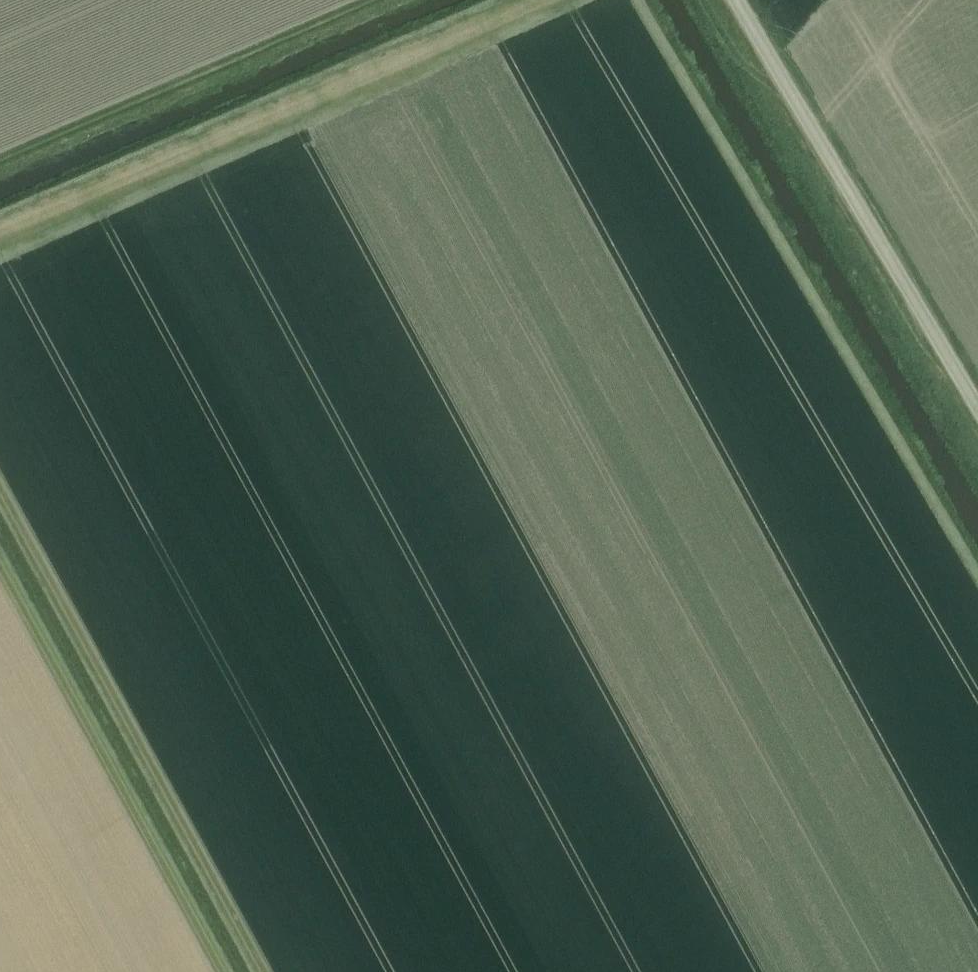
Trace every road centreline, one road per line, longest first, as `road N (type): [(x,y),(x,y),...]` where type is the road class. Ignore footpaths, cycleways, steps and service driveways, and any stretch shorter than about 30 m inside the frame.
road 1 (unclassified): [(977,406),(736,0)]

